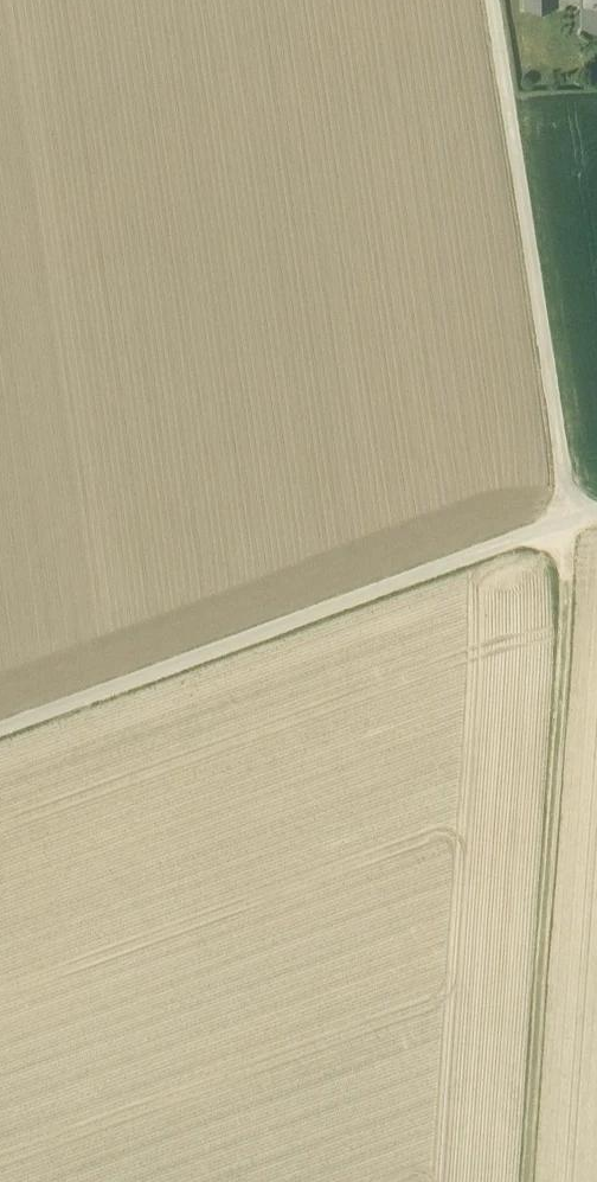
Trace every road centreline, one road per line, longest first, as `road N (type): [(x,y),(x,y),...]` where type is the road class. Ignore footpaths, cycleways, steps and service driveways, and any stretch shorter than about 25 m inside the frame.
road 1 (track): [(527,1181),(572,517)]
road 2 (track): [(596,517),(572,517),(0,727)]
road 3 (unclassified): [(572,517),(496,0)]

